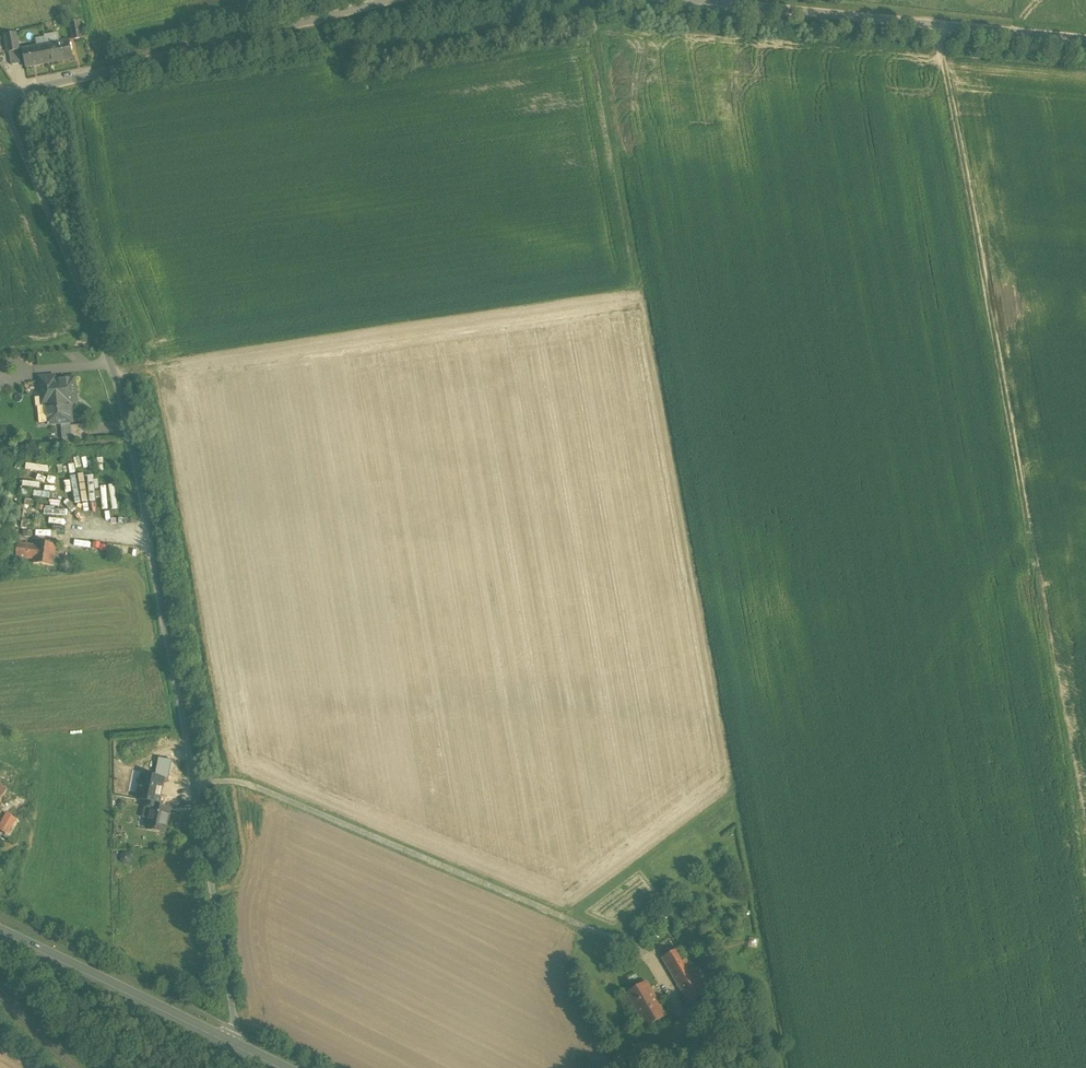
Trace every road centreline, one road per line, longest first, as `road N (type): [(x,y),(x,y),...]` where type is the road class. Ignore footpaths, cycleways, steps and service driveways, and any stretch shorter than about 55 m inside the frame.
road 1 (unclassified): [(235,1040),(123,404),(87,294),(2,98)]
road 2 (unclassified): [(683,0),(1085,41)]
road 3 (unclassified): [(2,98),(387,0)]
road 4 (secondary): [(0,933),(235,1040)]

